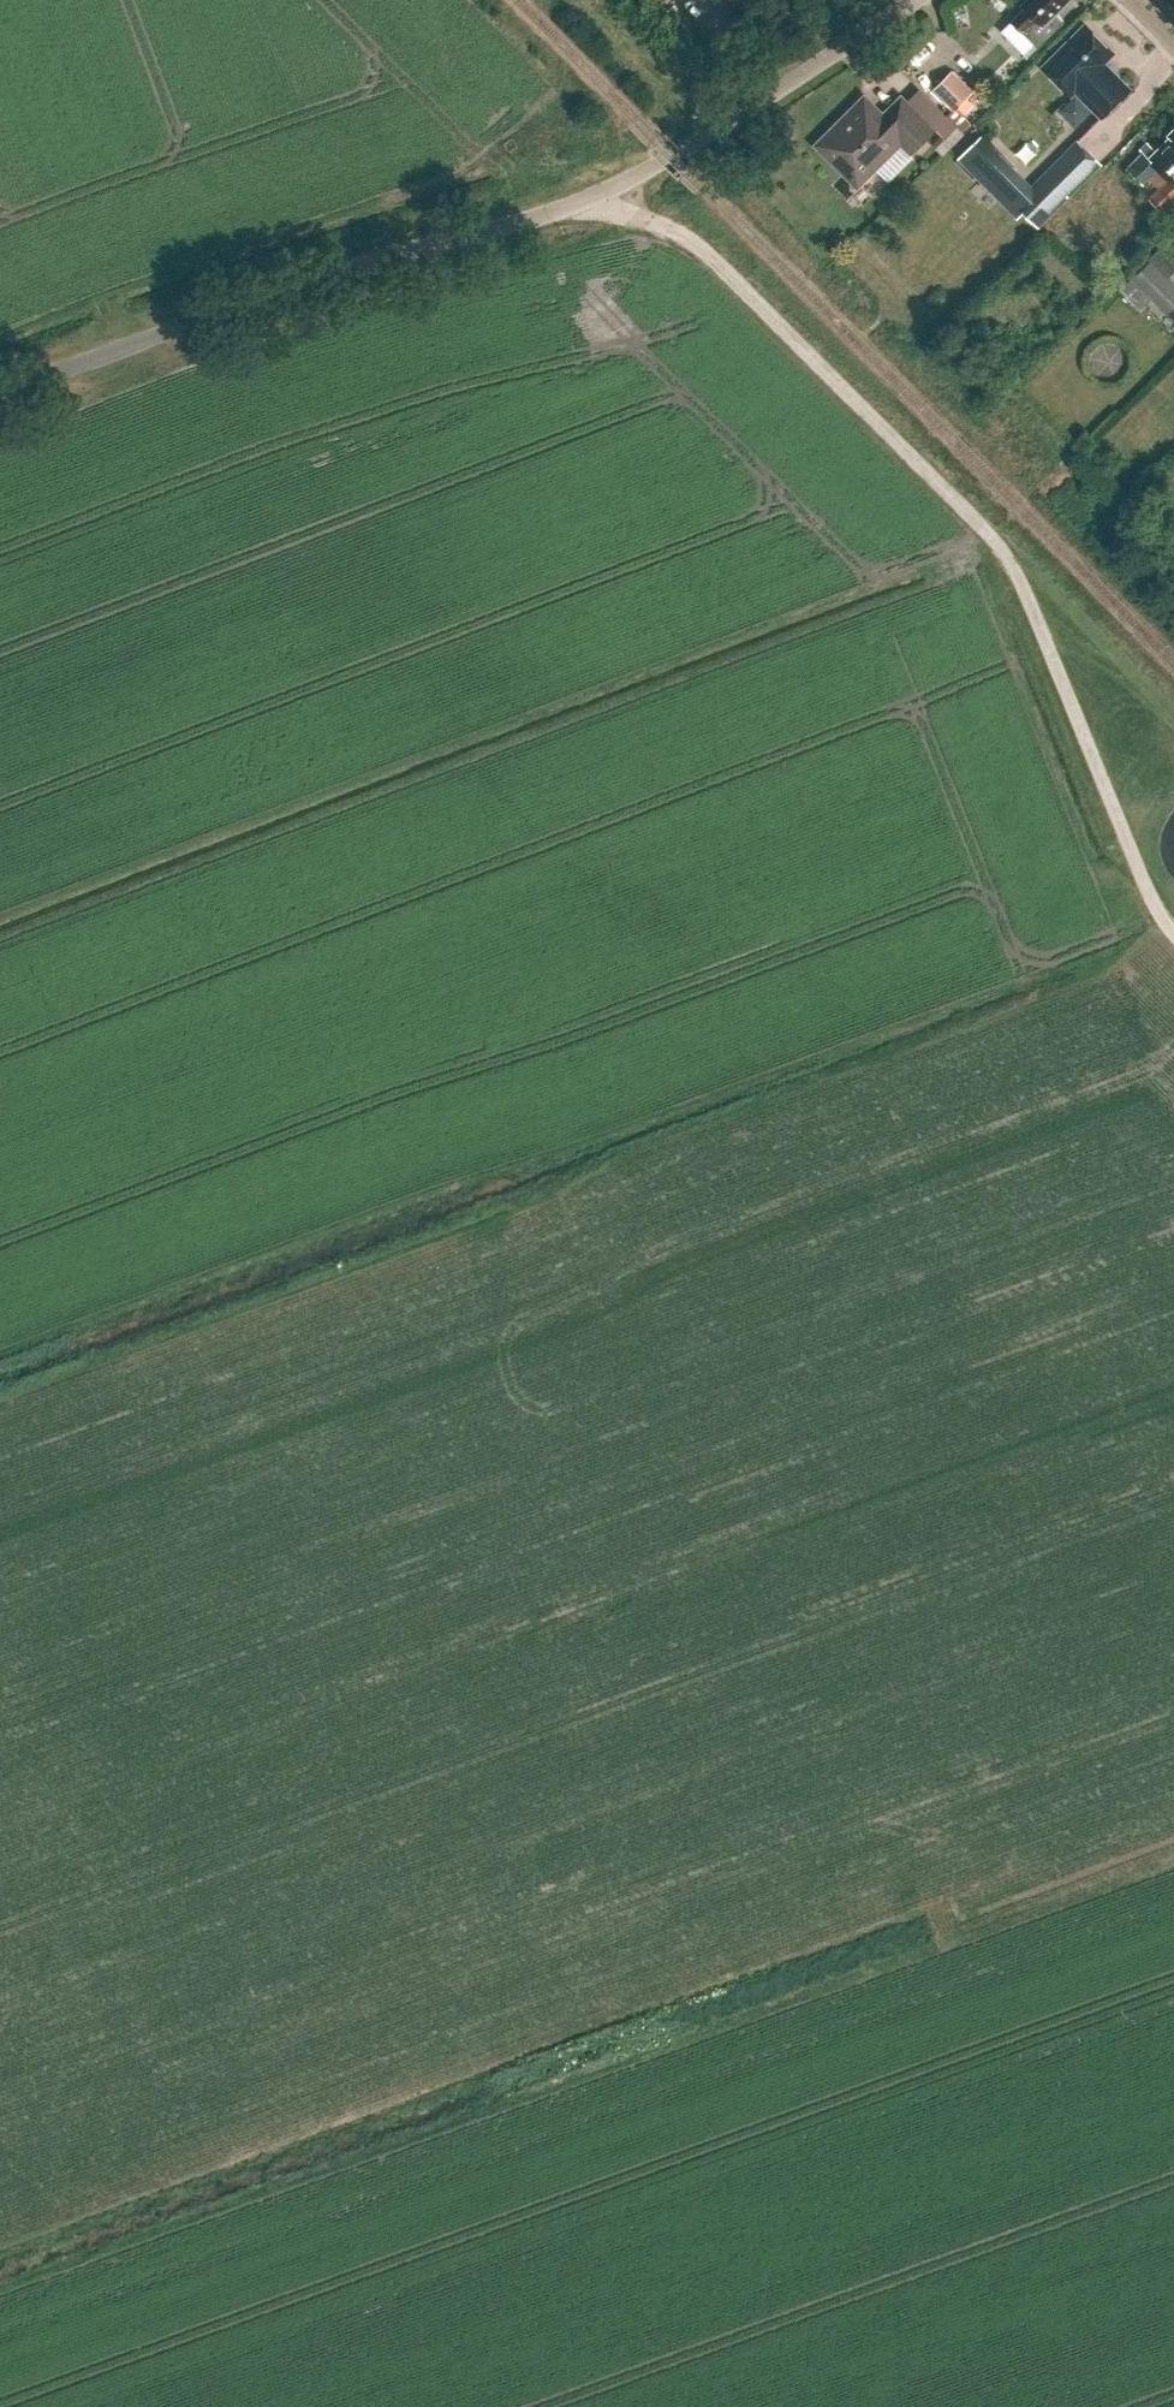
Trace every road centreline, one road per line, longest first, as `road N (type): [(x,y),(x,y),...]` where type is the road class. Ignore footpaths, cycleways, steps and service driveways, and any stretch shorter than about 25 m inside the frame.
road 1 (unclassified): [(591,197),(692,243),(1000,545),(1173,931)]
road 2 (unclassified): [(0,392),(327,273),(591,197)]
road 3 (unclassified): [(591,197),(660,162),(917,0)]

